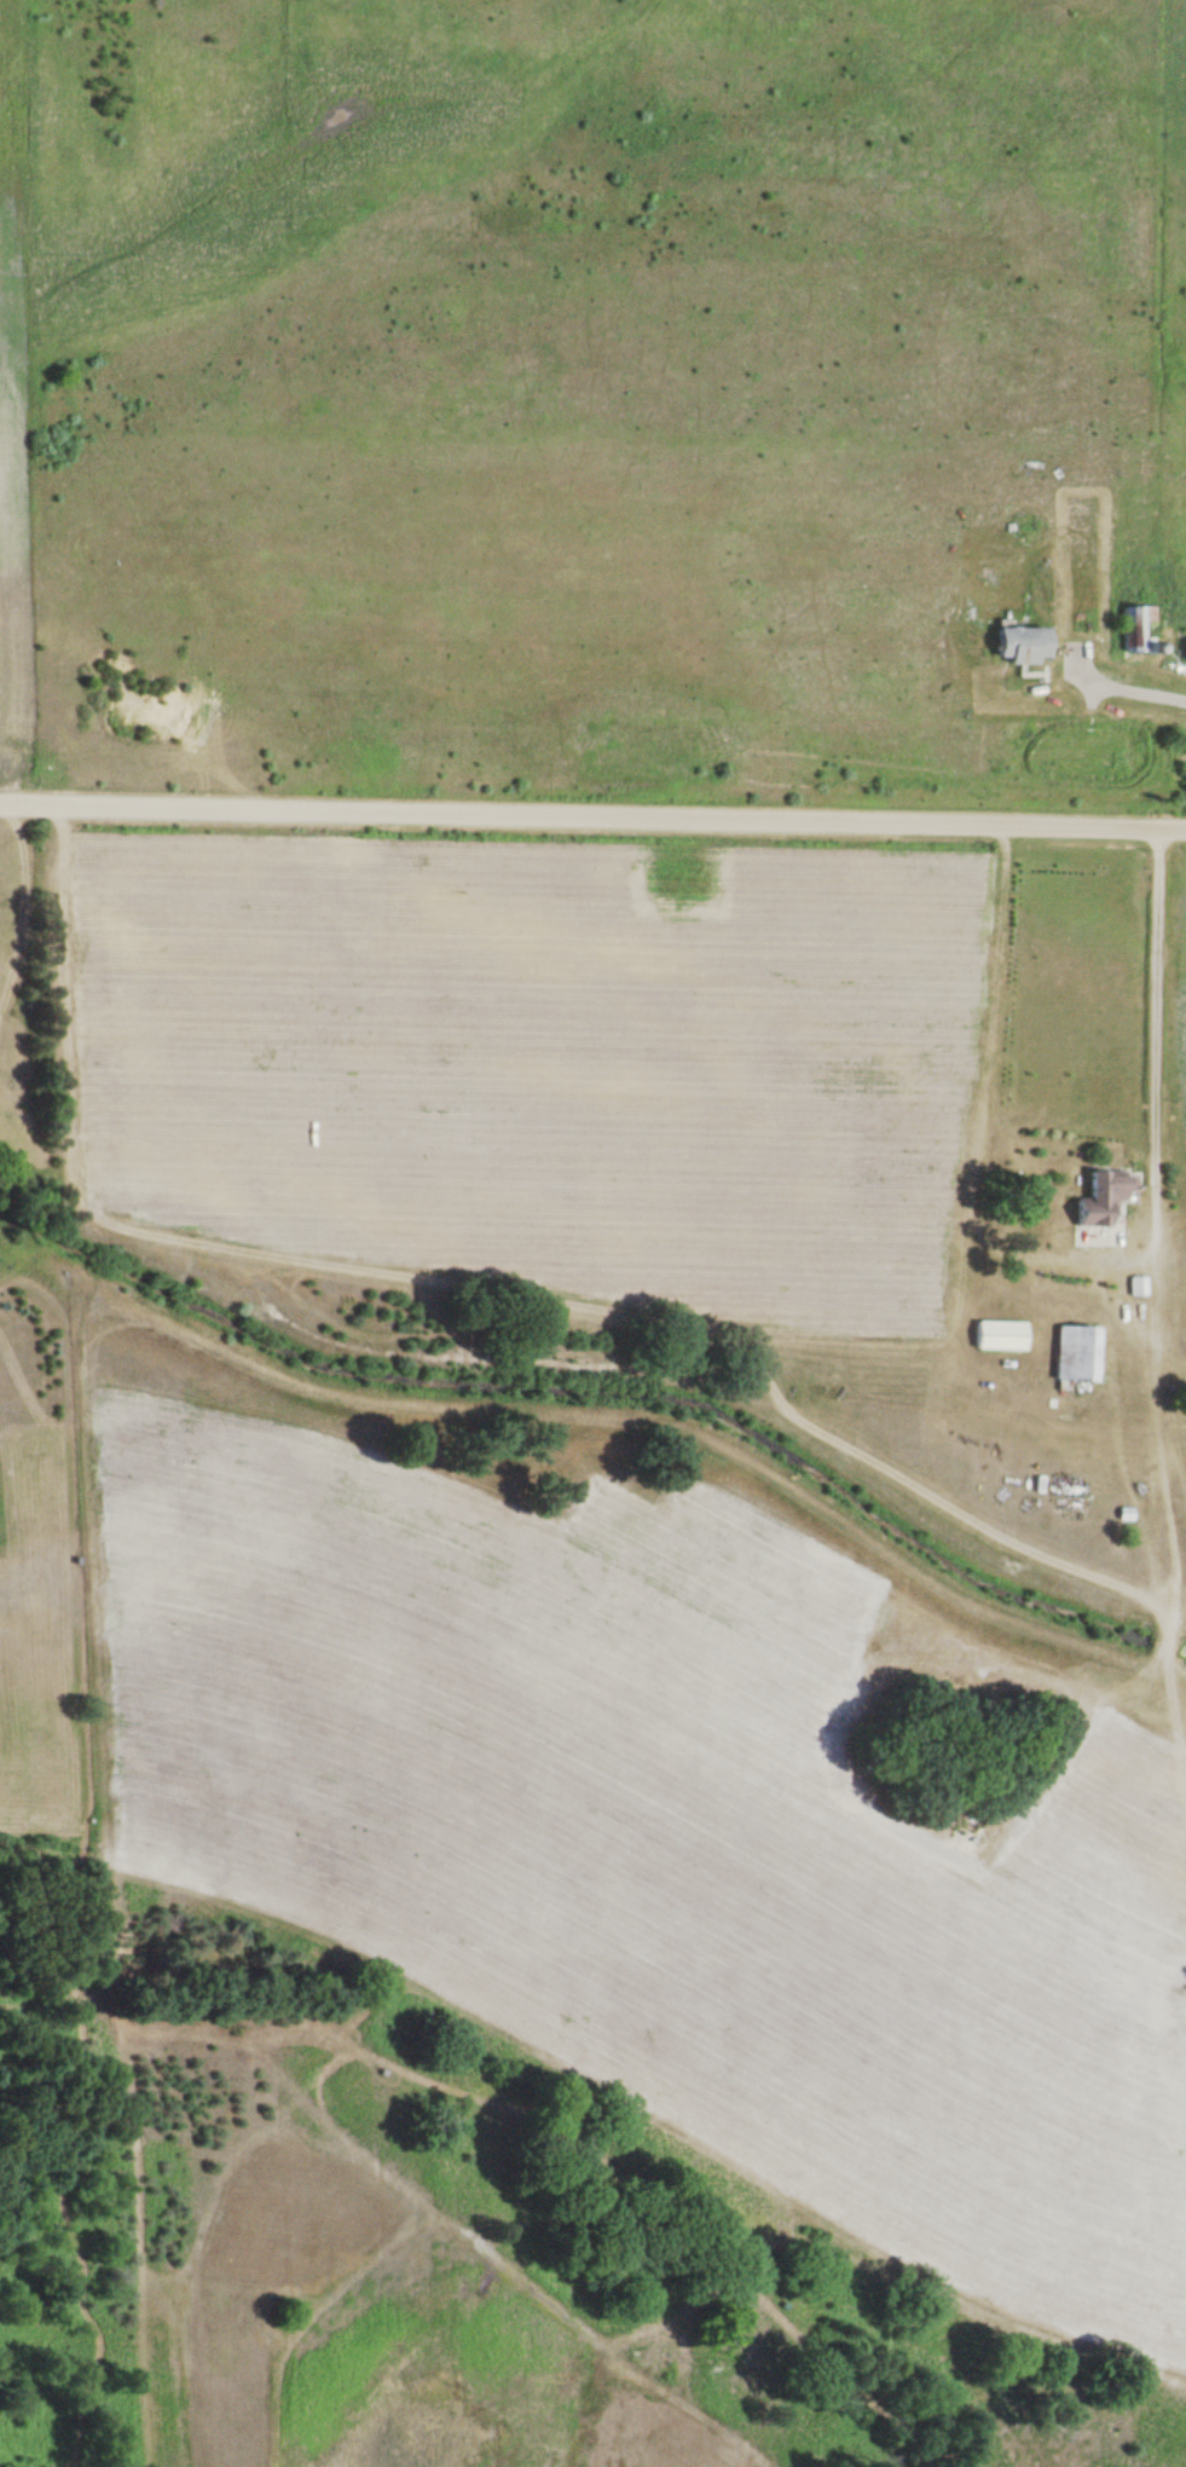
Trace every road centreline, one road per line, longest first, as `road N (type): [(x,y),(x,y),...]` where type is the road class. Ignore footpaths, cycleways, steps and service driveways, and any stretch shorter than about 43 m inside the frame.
road 1 (residential): [(1185,835),(0,813)]

